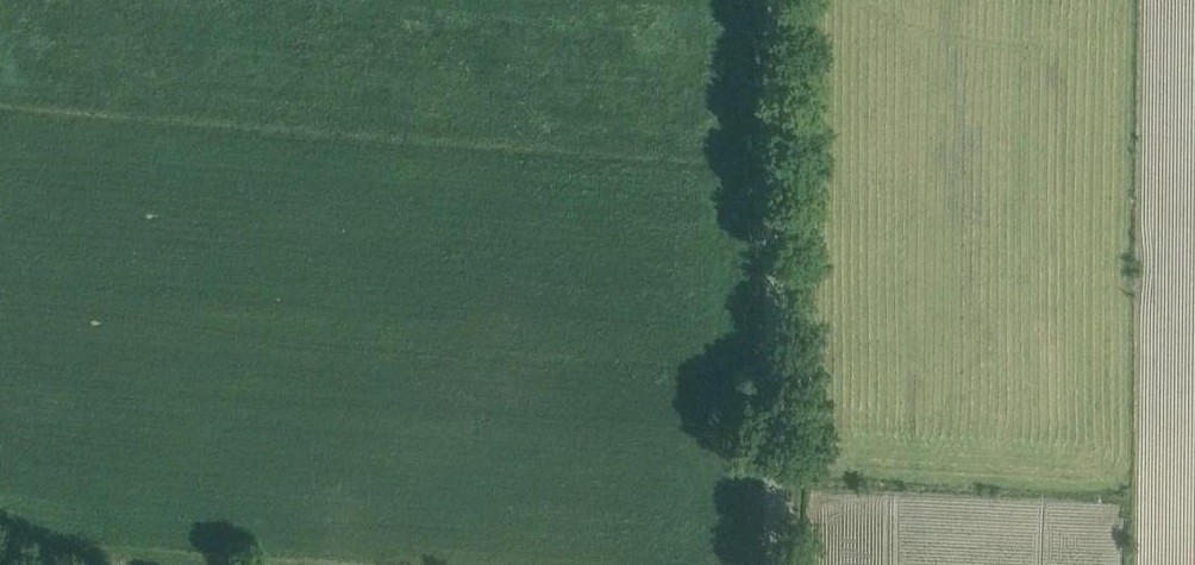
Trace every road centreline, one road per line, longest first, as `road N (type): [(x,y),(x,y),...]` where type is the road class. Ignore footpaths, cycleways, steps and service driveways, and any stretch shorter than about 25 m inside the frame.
road 1 (tertiary): [(773,564),(772,0)]

